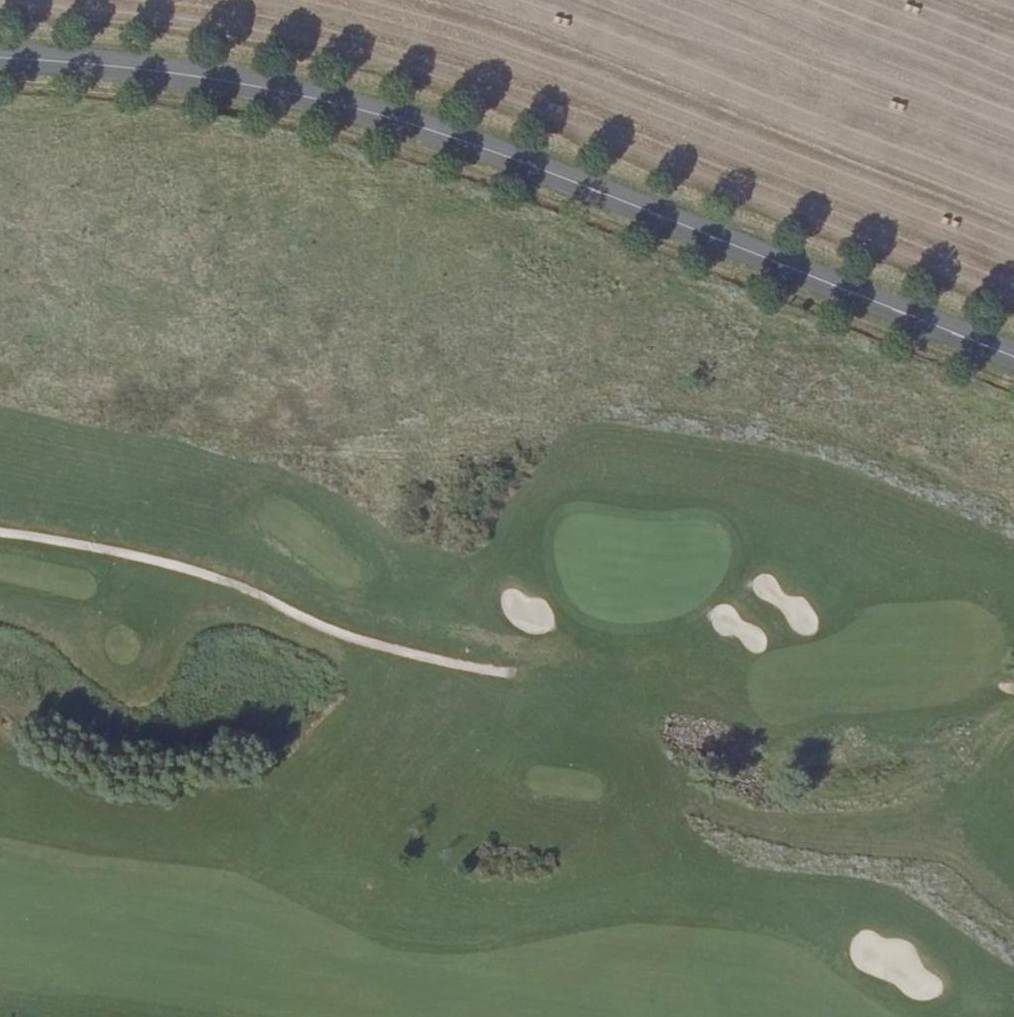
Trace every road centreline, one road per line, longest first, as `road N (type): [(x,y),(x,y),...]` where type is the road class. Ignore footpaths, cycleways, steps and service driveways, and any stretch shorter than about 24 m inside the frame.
road 1 (secondary): [(1013,362),(401,126),(230,85),(0,63)]

